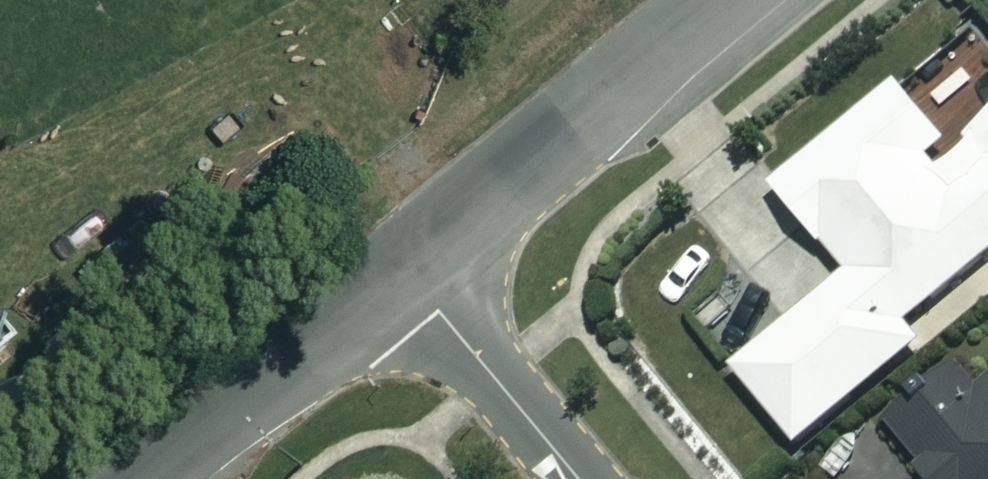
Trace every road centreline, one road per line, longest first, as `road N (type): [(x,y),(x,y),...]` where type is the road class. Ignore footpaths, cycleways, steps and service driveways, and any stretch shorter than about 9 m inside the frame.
road 1 (residential): [(402,263),(715,0)]
road 2 (residential): [(141,478),(402,263)]
road 3 (residential): [(402,263),(580,478)]

